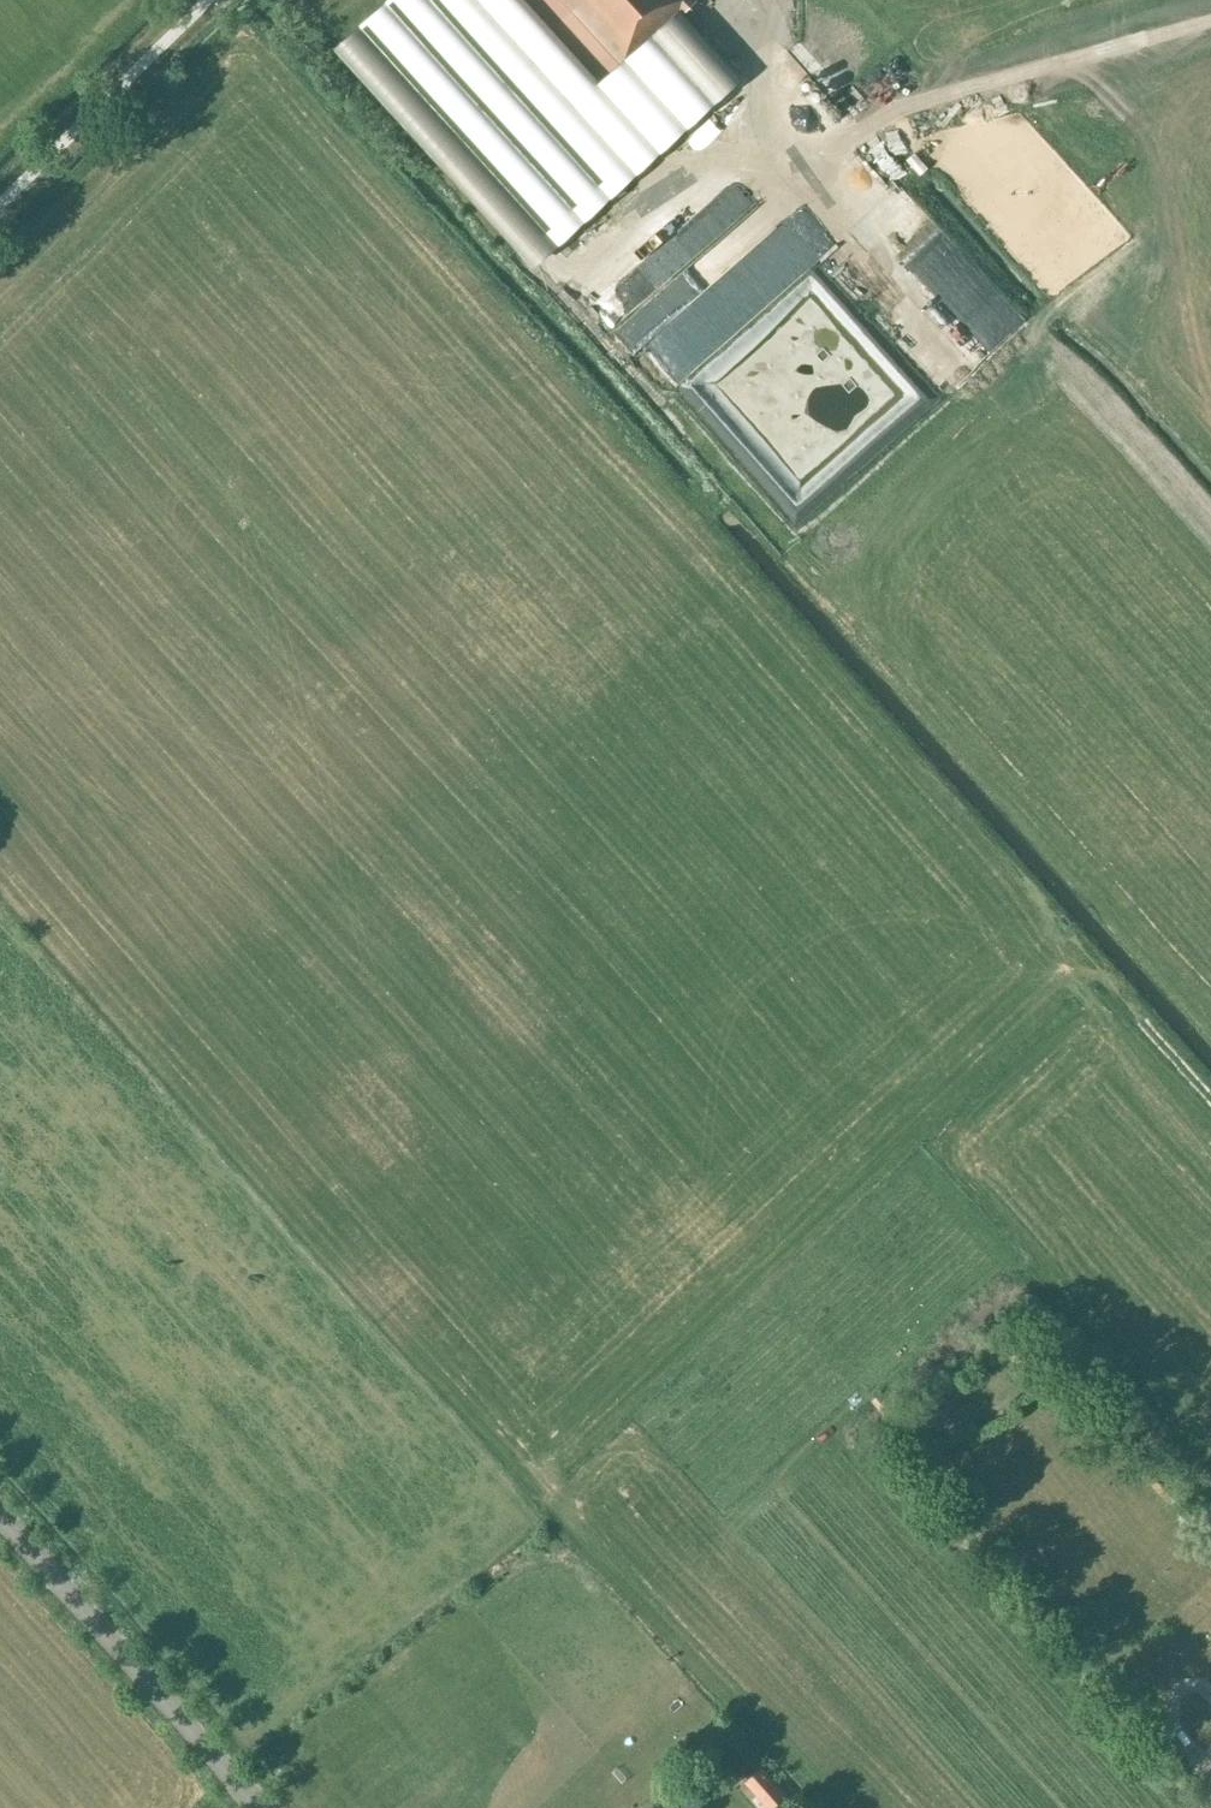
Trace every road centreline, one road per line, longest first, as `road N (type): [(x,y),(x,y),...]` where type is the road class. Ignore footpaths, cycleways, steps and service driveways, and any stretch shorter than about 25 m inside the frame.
road 1 (unclassified): [(263,1807),(0,1513)]

